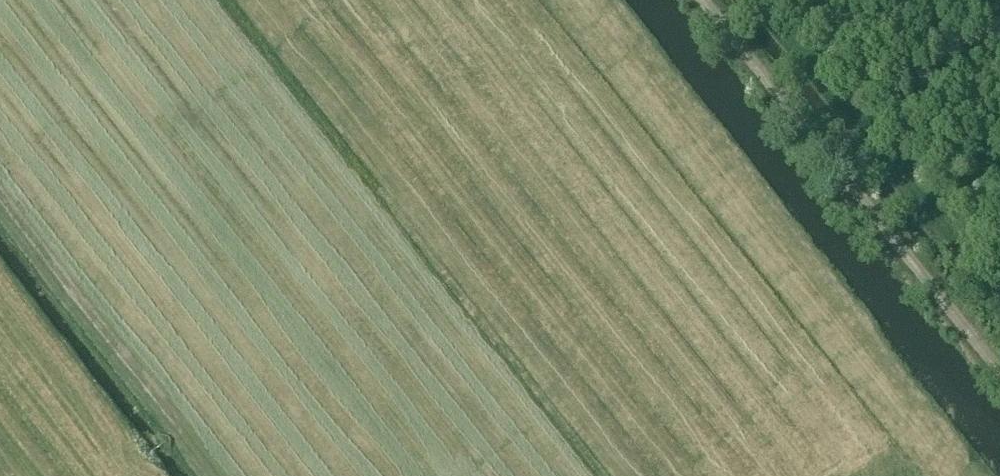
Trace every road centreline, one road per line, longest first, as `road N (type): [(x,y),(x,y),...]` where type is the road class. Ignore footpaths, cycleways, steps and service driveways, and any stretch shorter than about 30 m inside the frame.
road 1 (unclassified): [(999,373),(701,0)]
road 2 (track): [(761,0),(999,291)]

